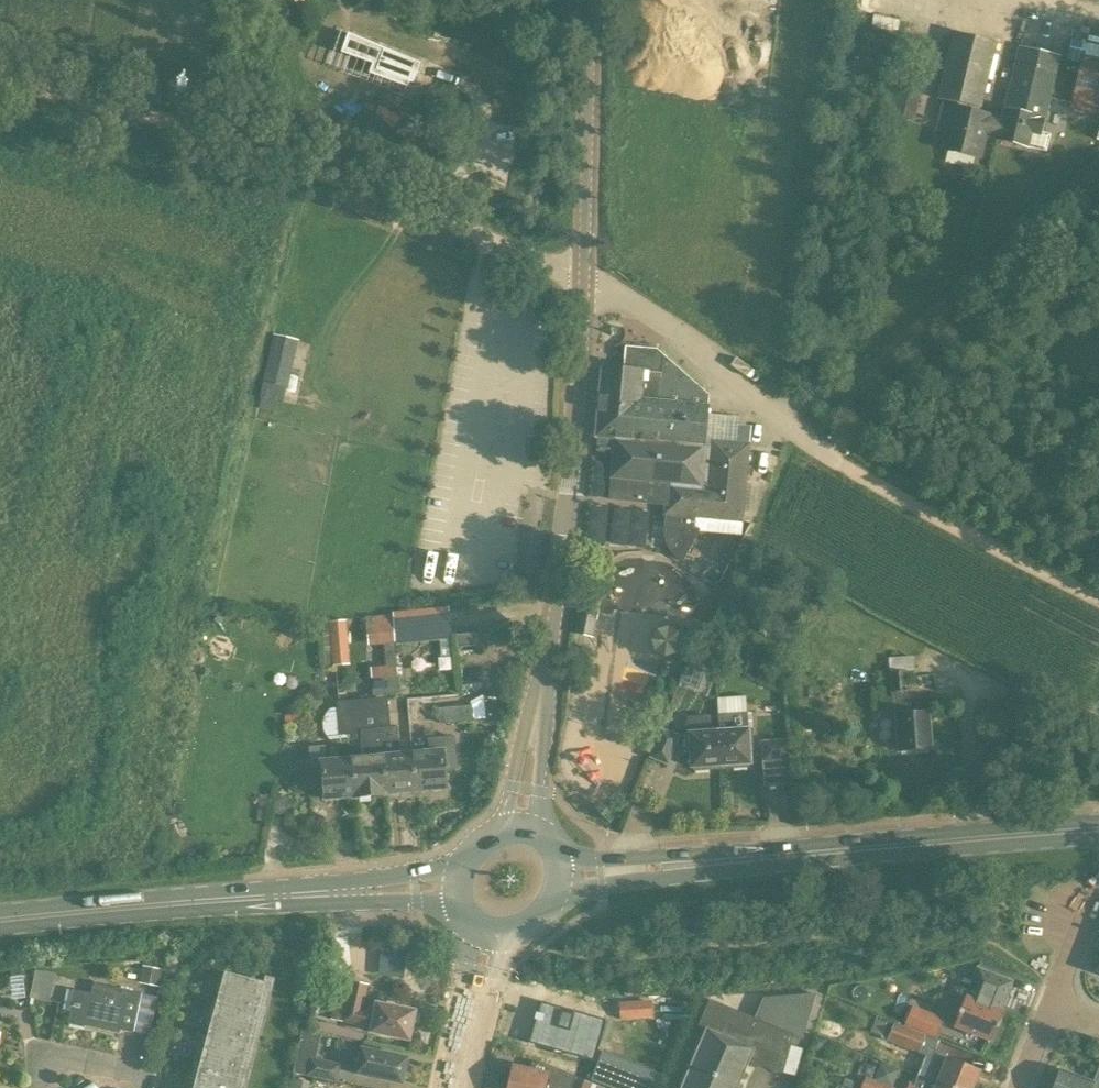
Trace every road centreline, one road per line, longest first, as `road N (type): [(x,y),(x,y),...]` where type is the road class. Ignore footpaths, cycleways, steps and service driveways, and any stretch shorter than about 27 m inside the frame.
road 1 (unclassified): [(586,271),(838,464),(1098,600)]
road 2 (unclassified): [(516,832),(558,595),(586,271)]
road 3 (primary): [(1098,830),(558,874)]
road 4 (primary): [(0,921),(453,884)]
road 5 (track): [(1098,162),(801,433)]
road 6 (track): [(289,167),(109,103),(0,79)]
road 7 (unclassified): [(586,271),(590,0)]
road 8 (track): [(511,244),(289,167)]
road 9 (tertiary): [(458,1087),(493,934)]
road 10 (residential): [(39,1087),(35,1051),(146,1076)]

